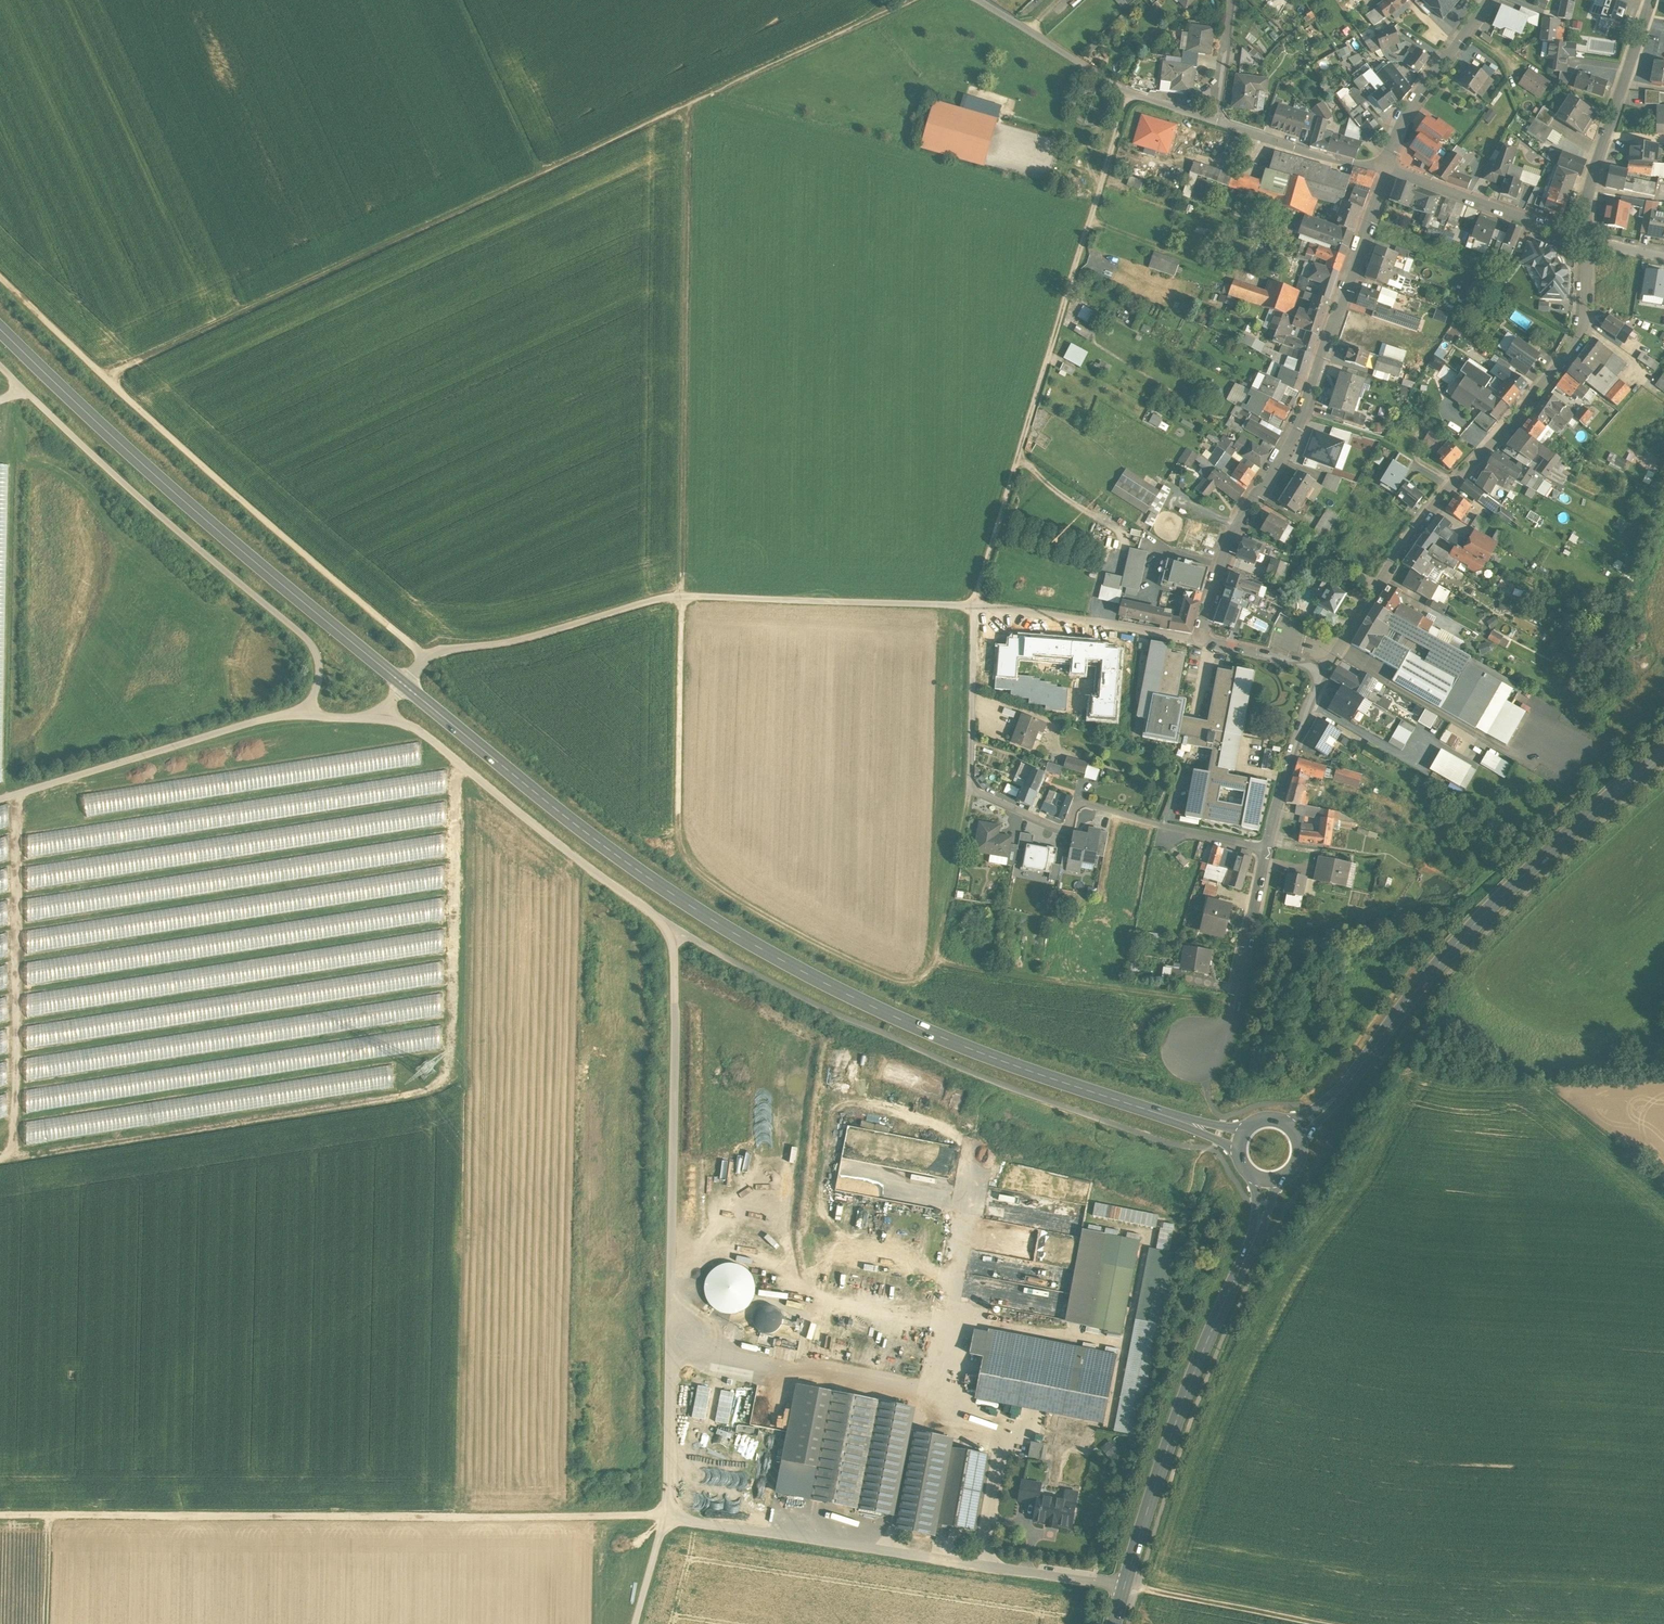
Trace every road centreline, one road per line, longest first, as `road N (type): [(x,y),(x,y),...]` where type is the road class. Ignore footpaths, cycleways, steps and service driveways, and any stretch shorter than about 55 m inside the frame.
road 1 (secondary): [(1240,1141),(924,1031),(690,906),(526,786),(238,548),(0,329)]
road 2 (track): [(427,661),(111,380),(756,82),(908,0)]
road 3 (track): [(1128,95),(978,589),(970,789),(939,960),(1235,1006)]
road 4 (track): [(0,1158),(427,1091),(450,1074),(454,759)]
road 5 (track): [(0,800),(295,712),(370,716),(450,649),(681,598)]
road 6 (track): [(673,952),(665,1517),(635,1623)]
road 7 (track): [(665,1517),(0,1516)]
road 8 (residential): [(1584,240),(1578,346),(1413,528),(1324,673)]
road 9 (secondary): [(1291,1128),(1328,1103),(1522,890),(1663,765)]
road 10 (residential): [(1200,643),(1238,522),(1305,408),(1383,169)]
road 11 (track): [(295,712),(318,681),(316,650),(0,367)]
road 12 (track): [(696,110),(689,583),(681,598)]
road 13 (secondary): [(1116,1623),(1233,1295),(1263,1179)]
road 14 (track): [(673,952),(669,928),(422,733),(370,716)]
road 15 (residential): [(1267,852),(1085,803),(1058,828),(970,789)]
road 16 (track): [(681,598),(995,608)]
road 17 (track): [(939,960),(925,979),(899,981),(693,869),(685,850)]
road 18 (residential): [(1225,127),(1128,95),(979,0)]
road 19 (track): [(681,598),(678,801),(685,850)]
road 20 (residential): [(1651,0),(1580,215),(1584,240)]
road 21 (residential): [(1267,852),(1235,1006),(1196,1049)]
road 22 (residential): [(1584,240),(1383,169)]
road 23 (residential): [(1200,643),(995,608)]
road 24 (residential): [(1383,169),(1407,114),(1488,0)]
road 25 (track): [(464,0),(544,174)]
road 26 (residential): [(1324,673),(1309,696),(1267,852)]
road 27 (track): [(1125,1585),(1290,1623)]
road 28 (residential): [(1383,169),(1225,127)]
road 29 (track): [(111,380),(0,272)]
road 30 (residential): [(1225,127),(1240,0)]
road 31 (residential): [(1324,673),(1200,643)]

